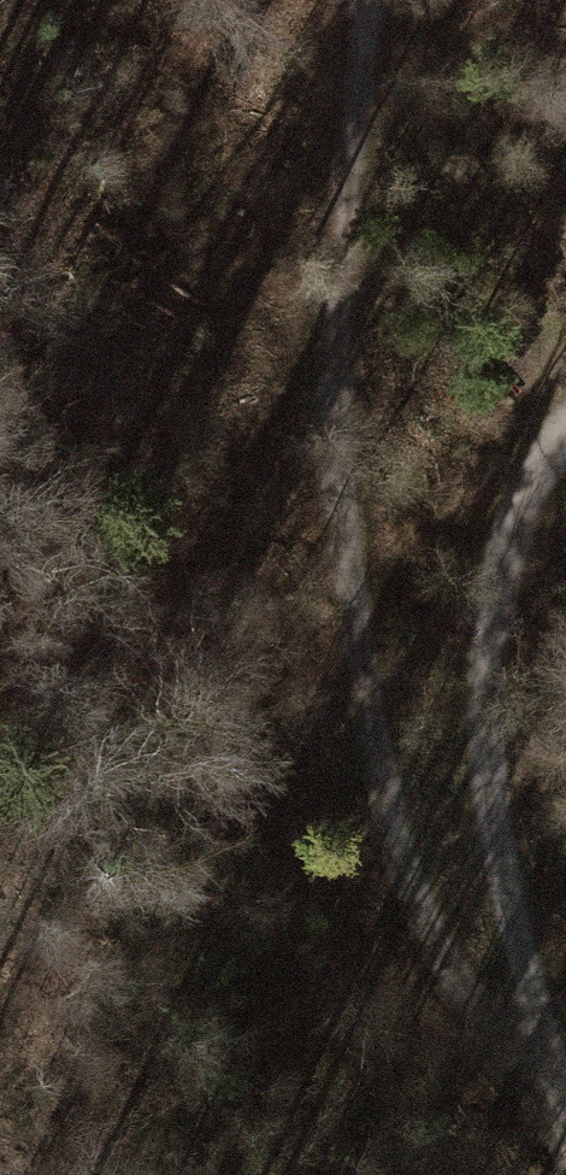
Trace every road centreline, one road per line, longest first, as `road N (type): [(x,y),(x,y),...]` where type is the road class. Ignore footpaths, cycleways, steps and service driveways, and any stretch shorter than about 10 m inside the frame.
road 1 (track): [(365,0),(337,371),(348,557),(413,884),(456,974),(499,1025),(539,1029)]
road 2 (track): [(565,441),(528,497),(499,580),(485,659),(485,775),(505,902),(539,1029)]

